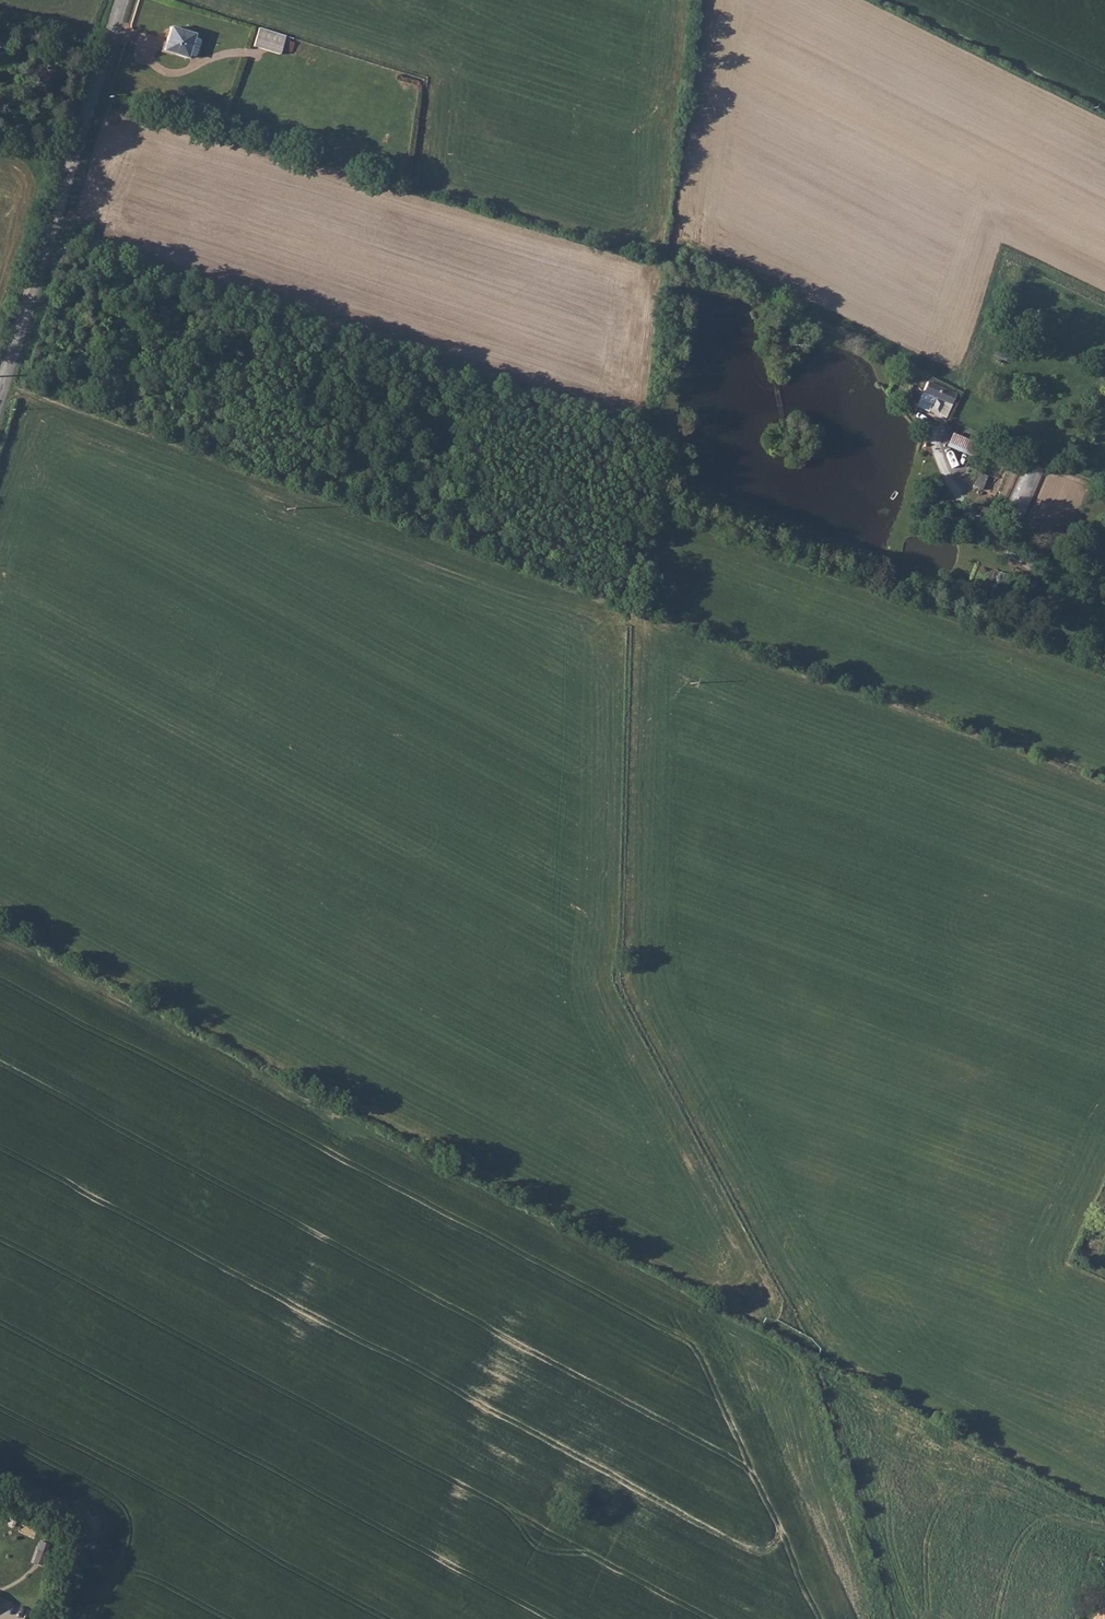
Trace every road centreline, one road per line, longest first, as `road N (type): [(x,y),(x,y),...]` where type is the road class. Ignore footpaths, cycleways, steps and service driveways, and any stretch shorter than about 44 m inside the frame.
road 1 (tertiary): [(124,0),(0,397)]

